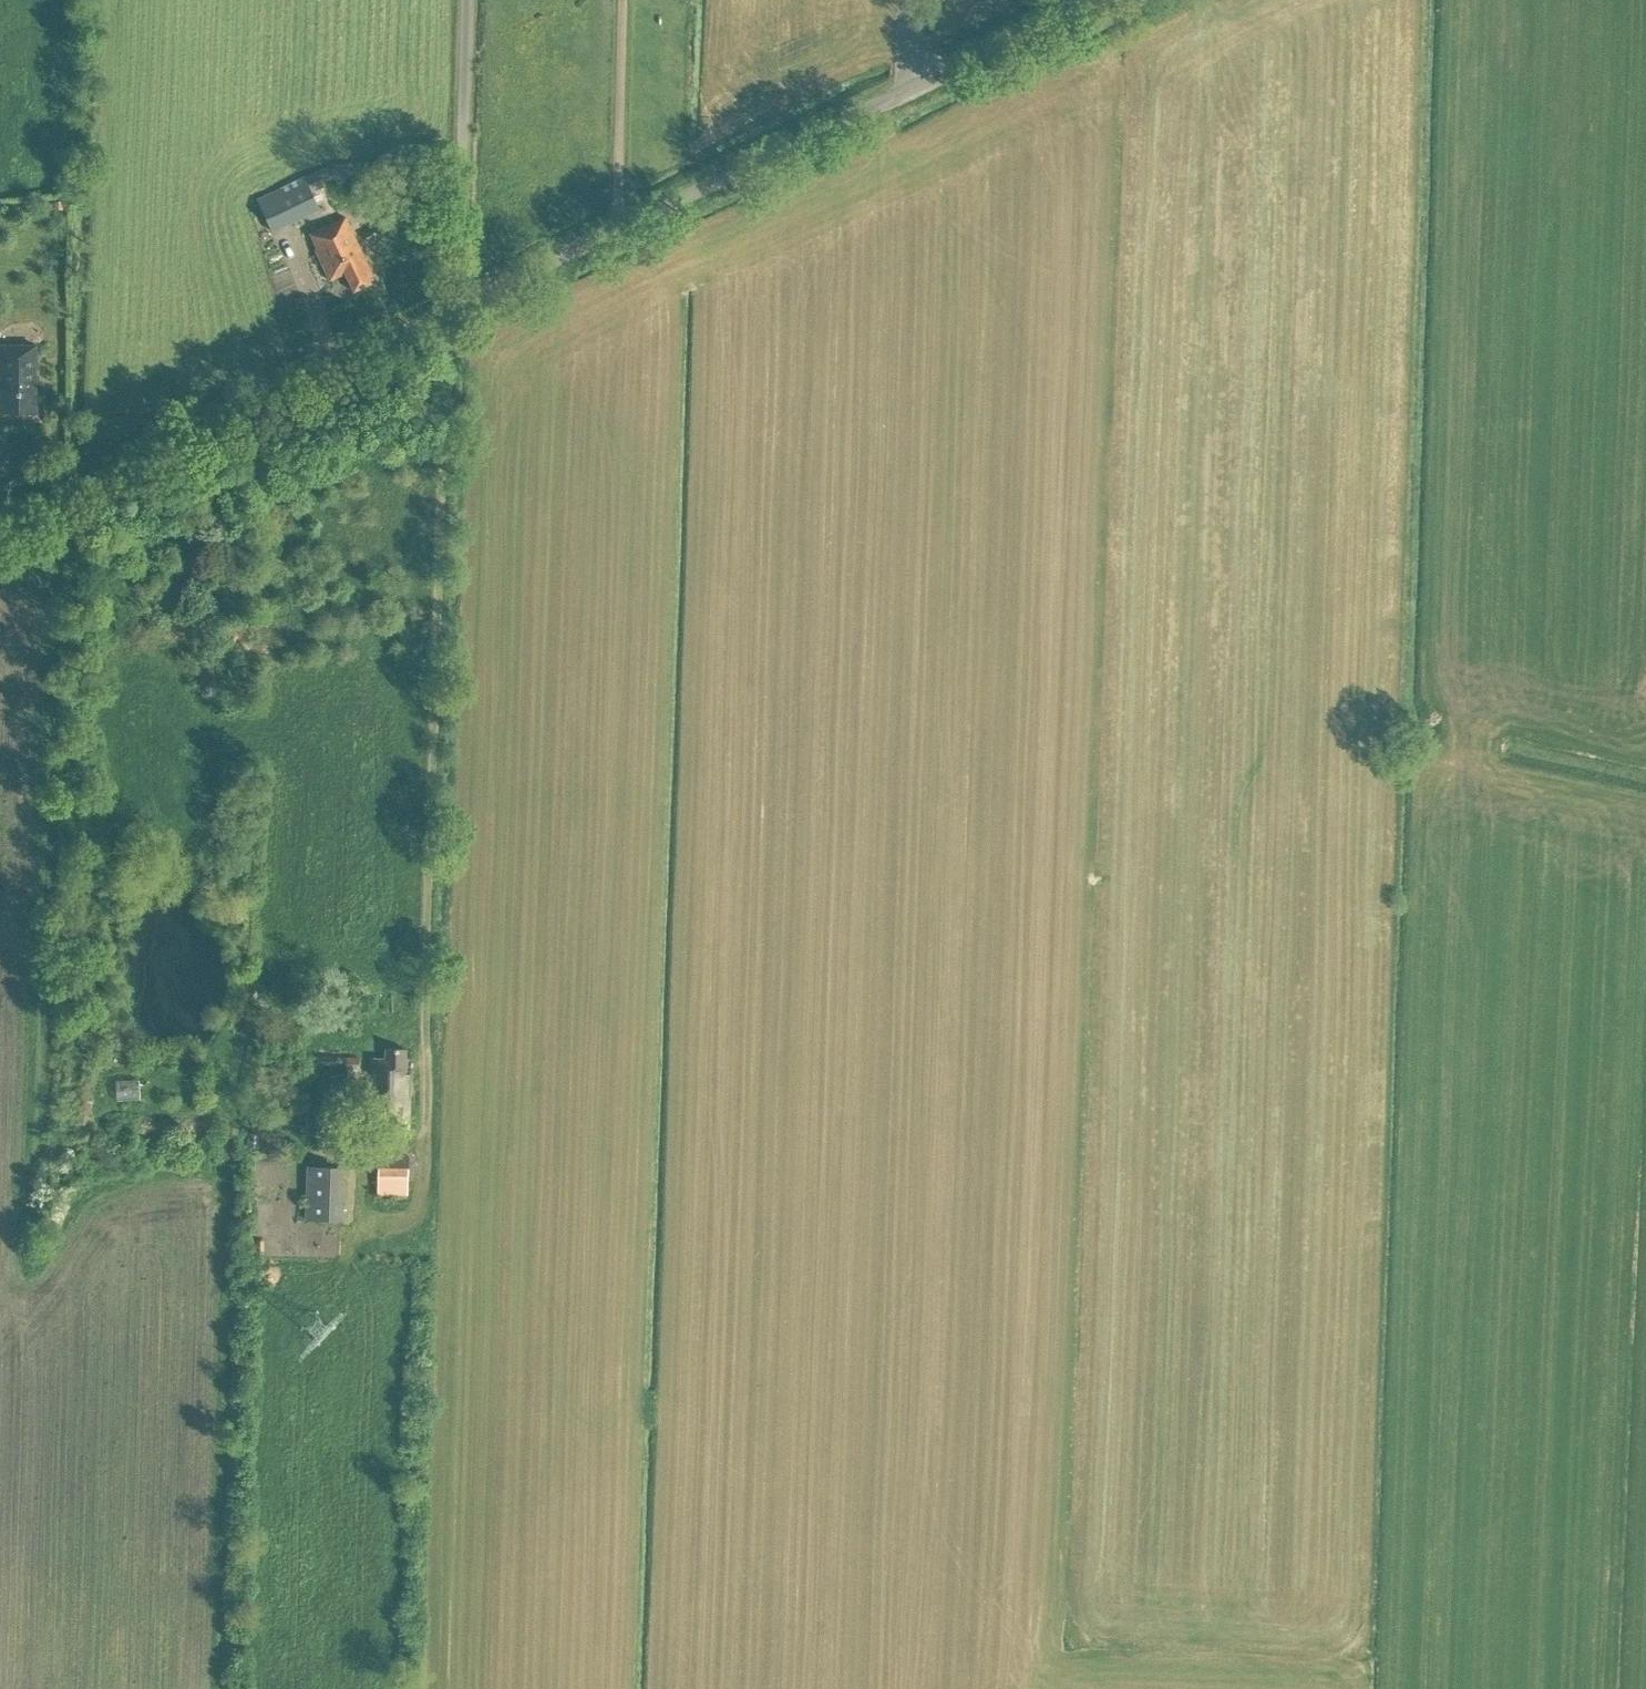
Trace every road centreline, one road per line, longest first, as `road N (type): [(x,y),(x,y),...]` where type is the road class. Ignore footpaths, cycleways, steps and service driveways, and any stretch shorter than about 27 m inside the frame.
road 1 (unclassified): [(0,533),(453,302),(1097,0)]

